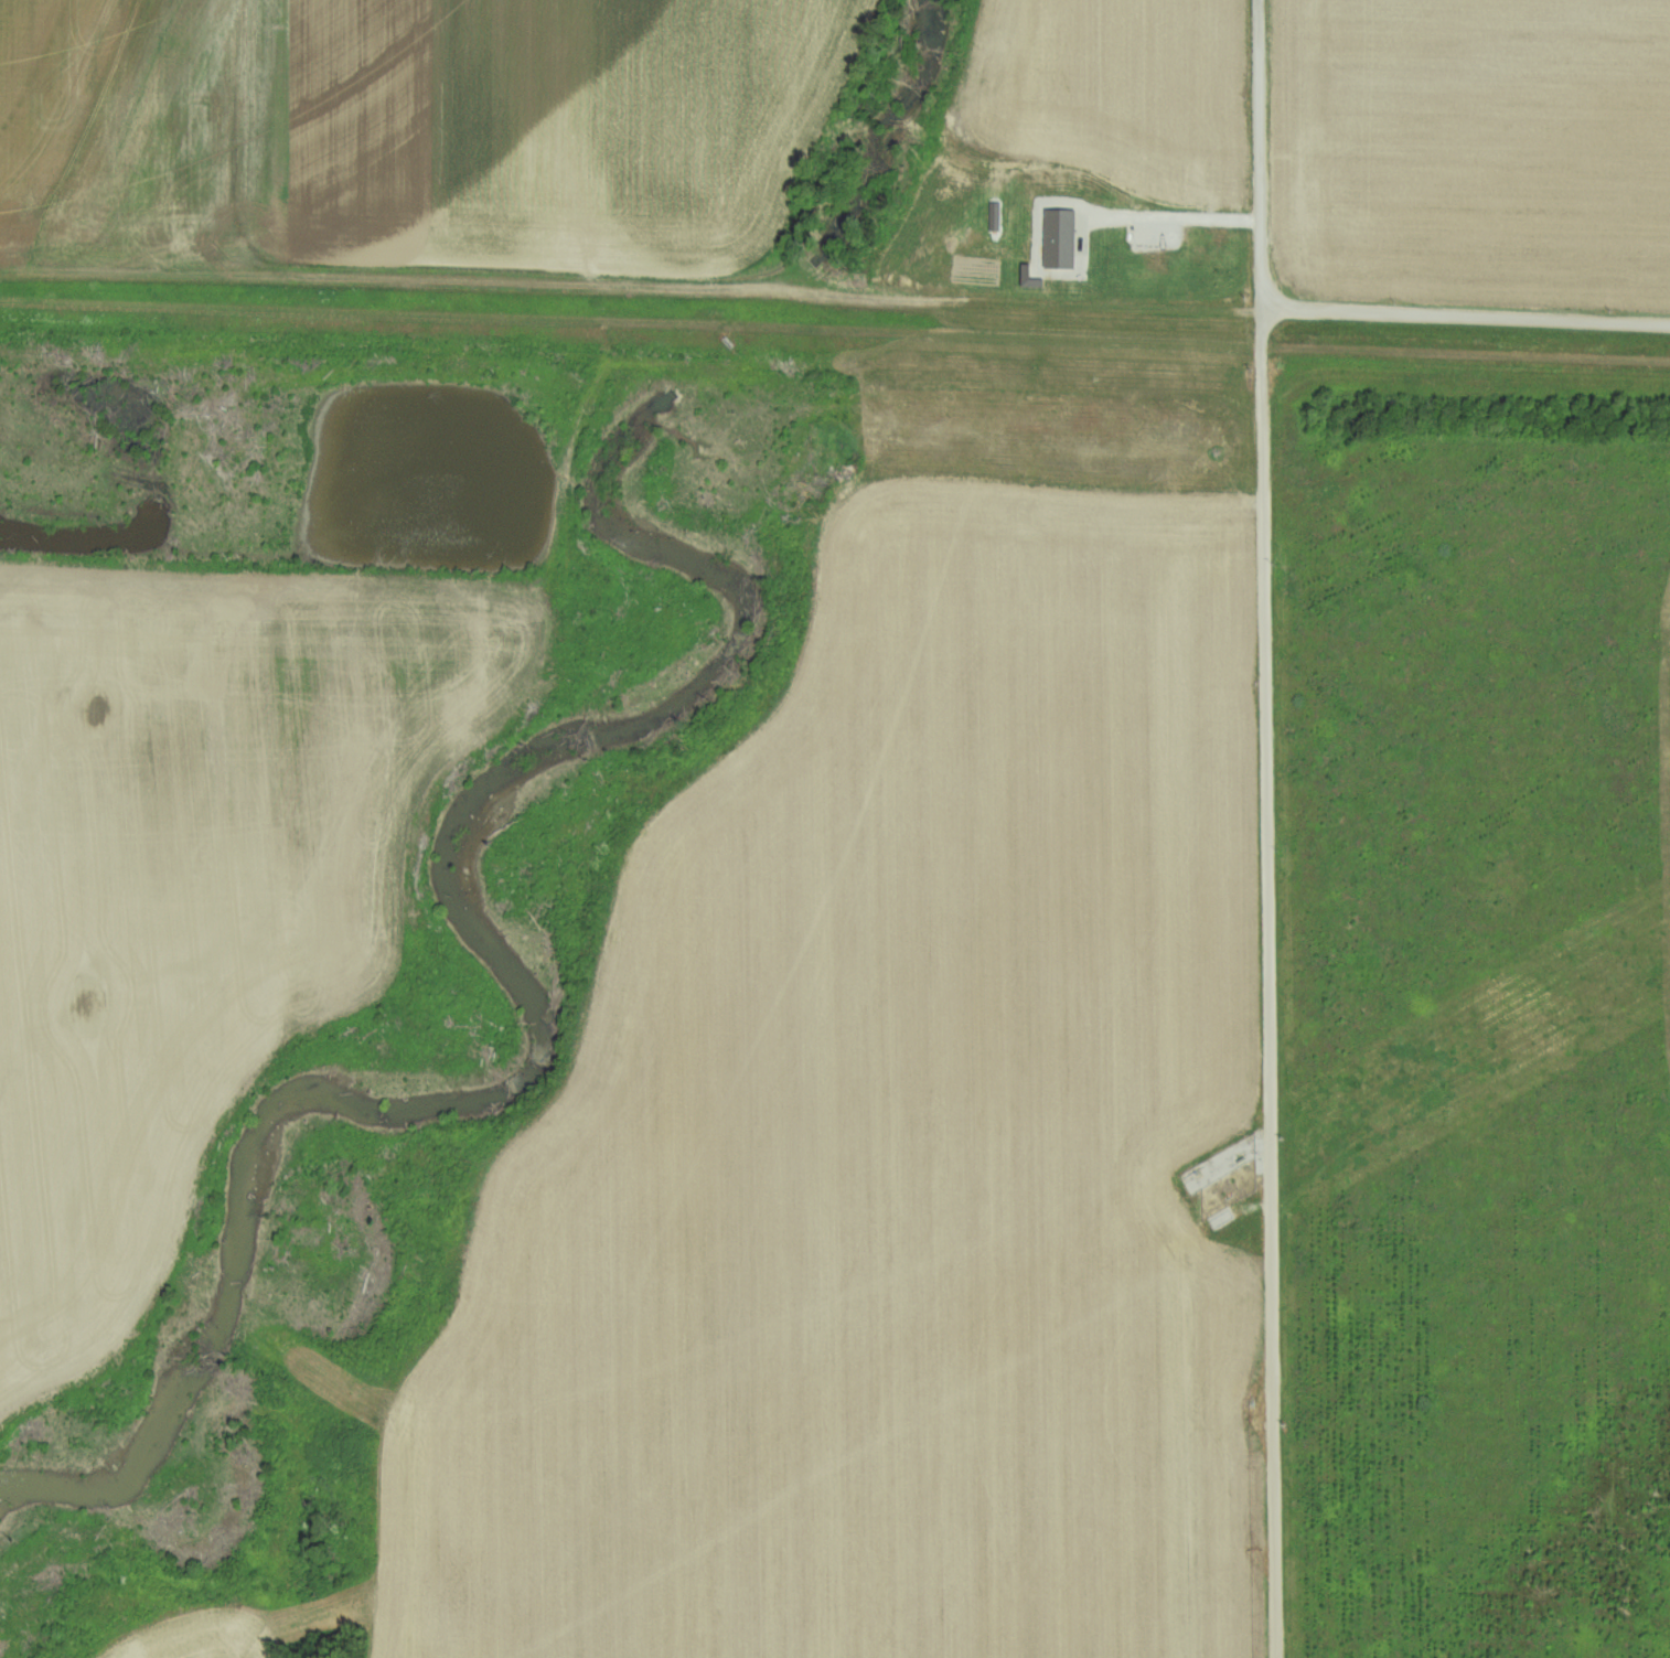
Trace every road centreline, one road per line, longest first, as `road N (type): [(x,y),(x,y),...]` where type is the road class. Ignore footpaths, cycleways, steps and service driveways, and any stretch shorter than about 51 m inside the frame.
road 1 (track): [(368,1657),(383,1555),(383,1436),(410,1362),(471,1308),(470,1236),(480,1185),(578,1083),(627,867),(640,842),(777,719),(806,675),(823,637),(829,545),(845,502),(876,481),(906,479),(1164,502),(1267,492)]
road 2 (residential): [(1275,1657),(1256,0)]
road 3 (residential): [(1669,326),(1260,309)]

